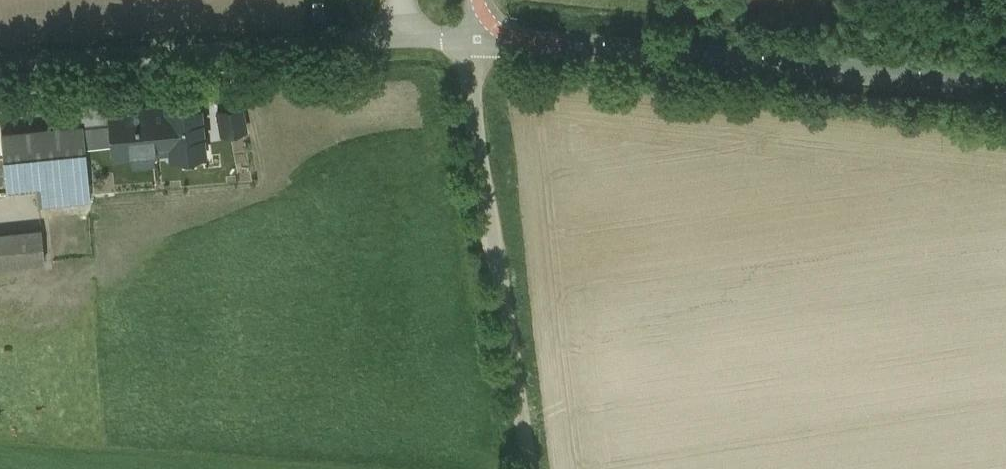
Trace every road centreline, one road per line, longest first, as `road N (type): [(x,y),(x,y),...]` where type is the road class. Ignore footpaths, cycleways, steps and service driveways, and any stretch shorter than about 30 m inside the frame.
road 1 (unclassified): [(477,39),(1005,79)]
road 2 (unclassified): [(0,65),(477,39)]
road 3 (unclassified): [(477,39),(533,468)]

